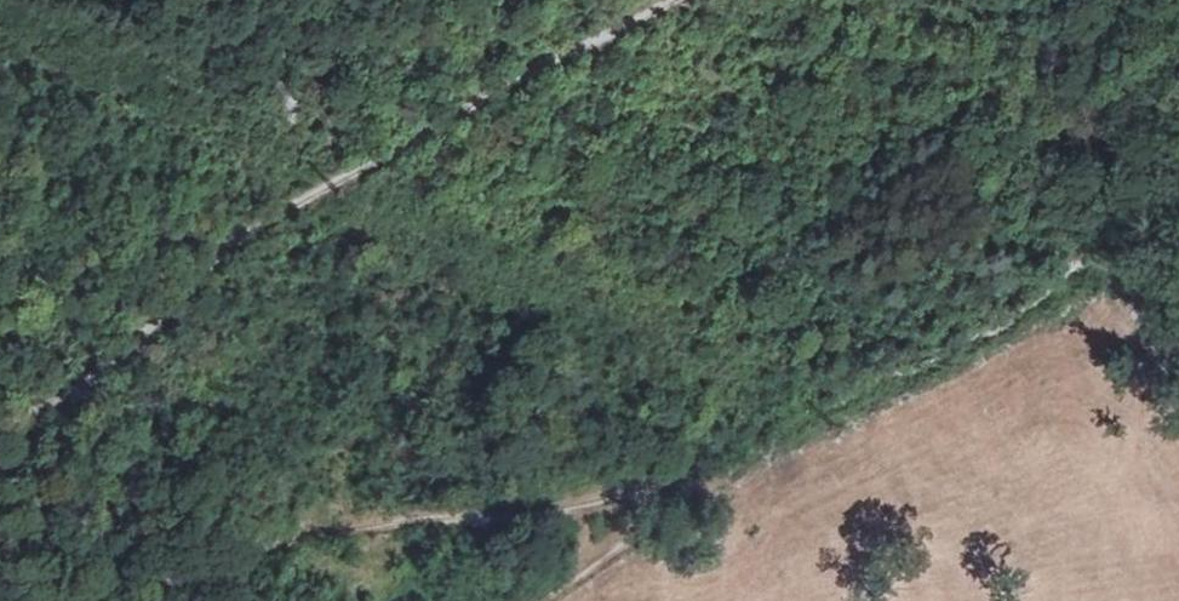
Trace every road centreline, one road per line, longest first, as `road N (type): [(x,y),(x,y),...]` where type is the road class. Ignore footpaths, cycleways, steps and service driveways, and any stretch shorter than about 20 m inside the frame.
road 1 (track): [(0,591),(340,532),(553,510),(647,489),(649,519),(542,600)]
road 2 (track): [(676,0),(282,209),(234,243),(94,381),(0,432)]

